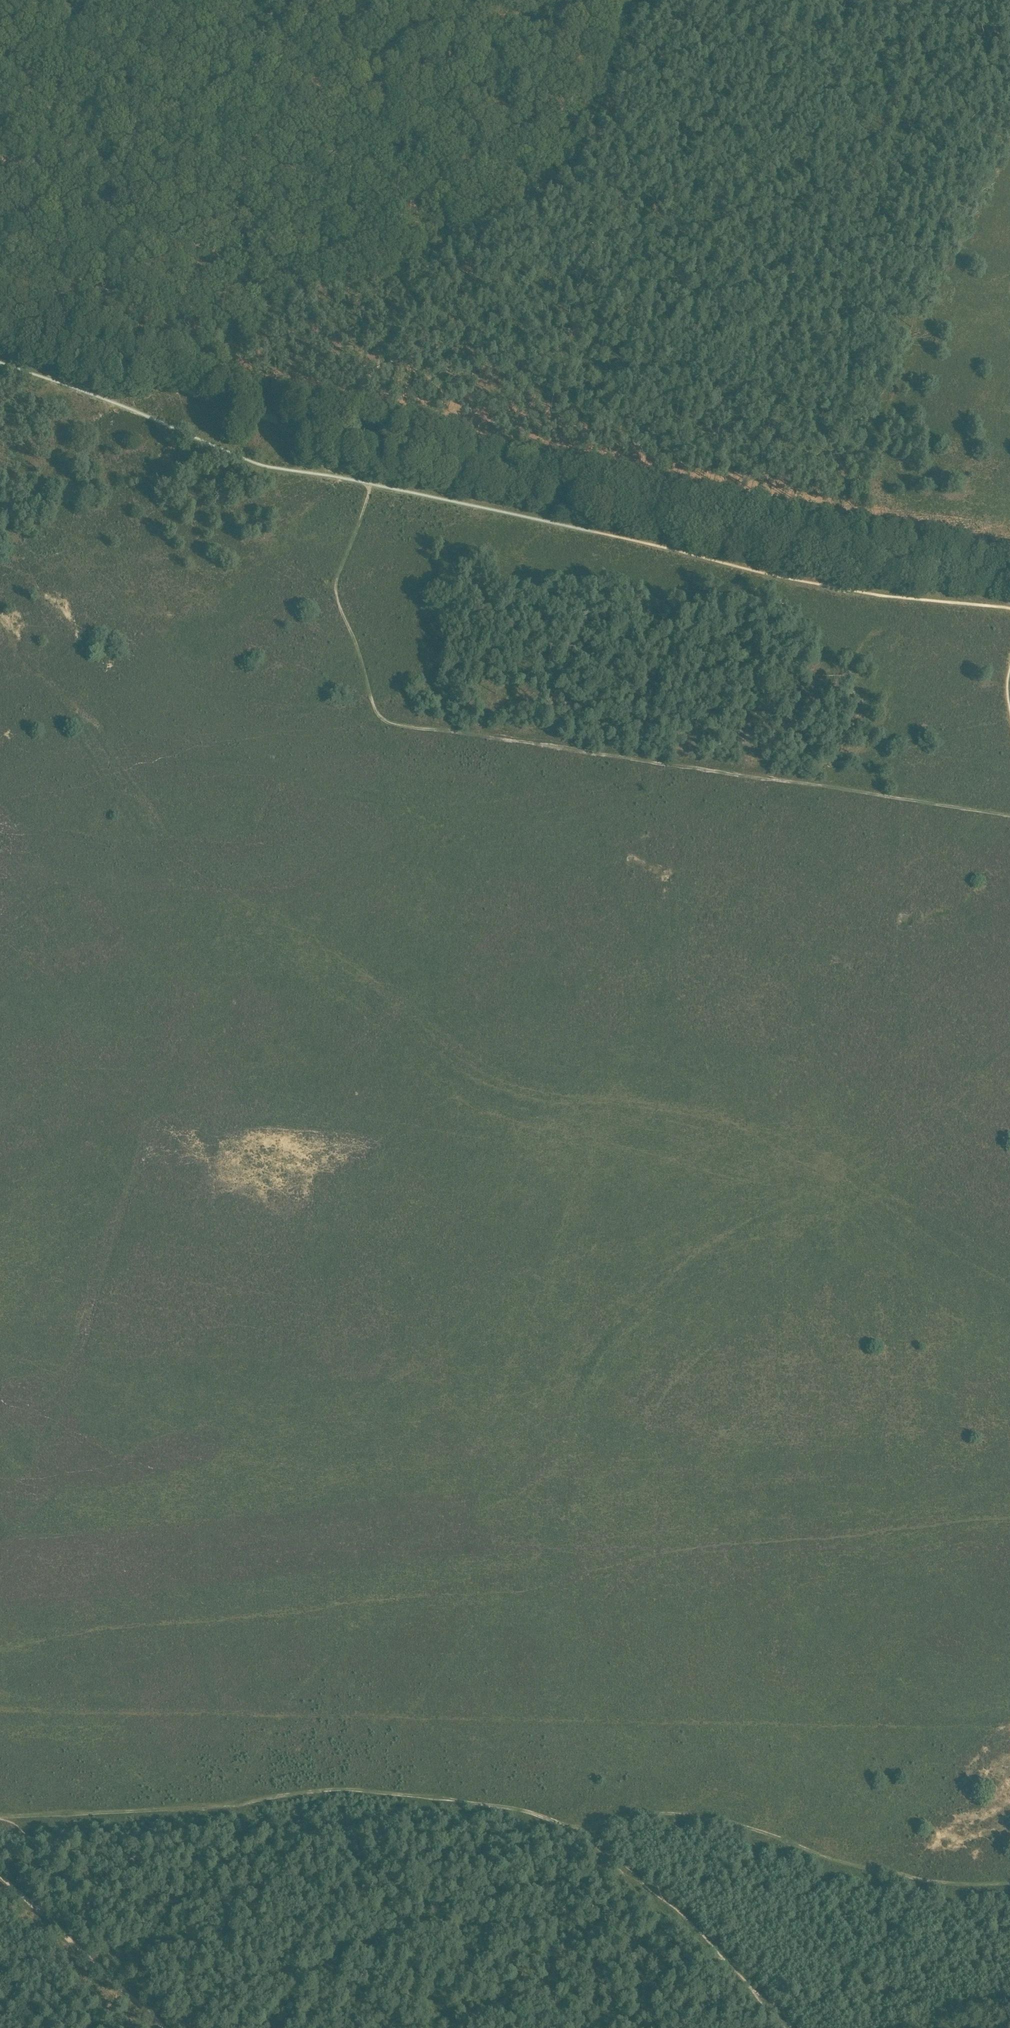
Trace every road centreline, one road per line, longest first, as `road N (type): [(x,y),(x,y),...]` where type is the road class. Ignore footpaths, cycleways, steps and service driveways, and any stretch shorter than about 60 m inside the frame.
road 1 (track): [(361,445),(1009,579)]
road 2 (track): [(582,1832),(525,1811),(335,1790),(147,1812),(0,1818)]
road 3 (track): [(582,1832),(621,1819),(690,1816),(862,1867),(1009,1883)]
road 4 (track): [(0,323),(361,445)]
road 5 (track): [(670,0),(633,33),(587,136),(531,212),(434,261)]
road 6 (track): [(0,1876),(162,2027)]

